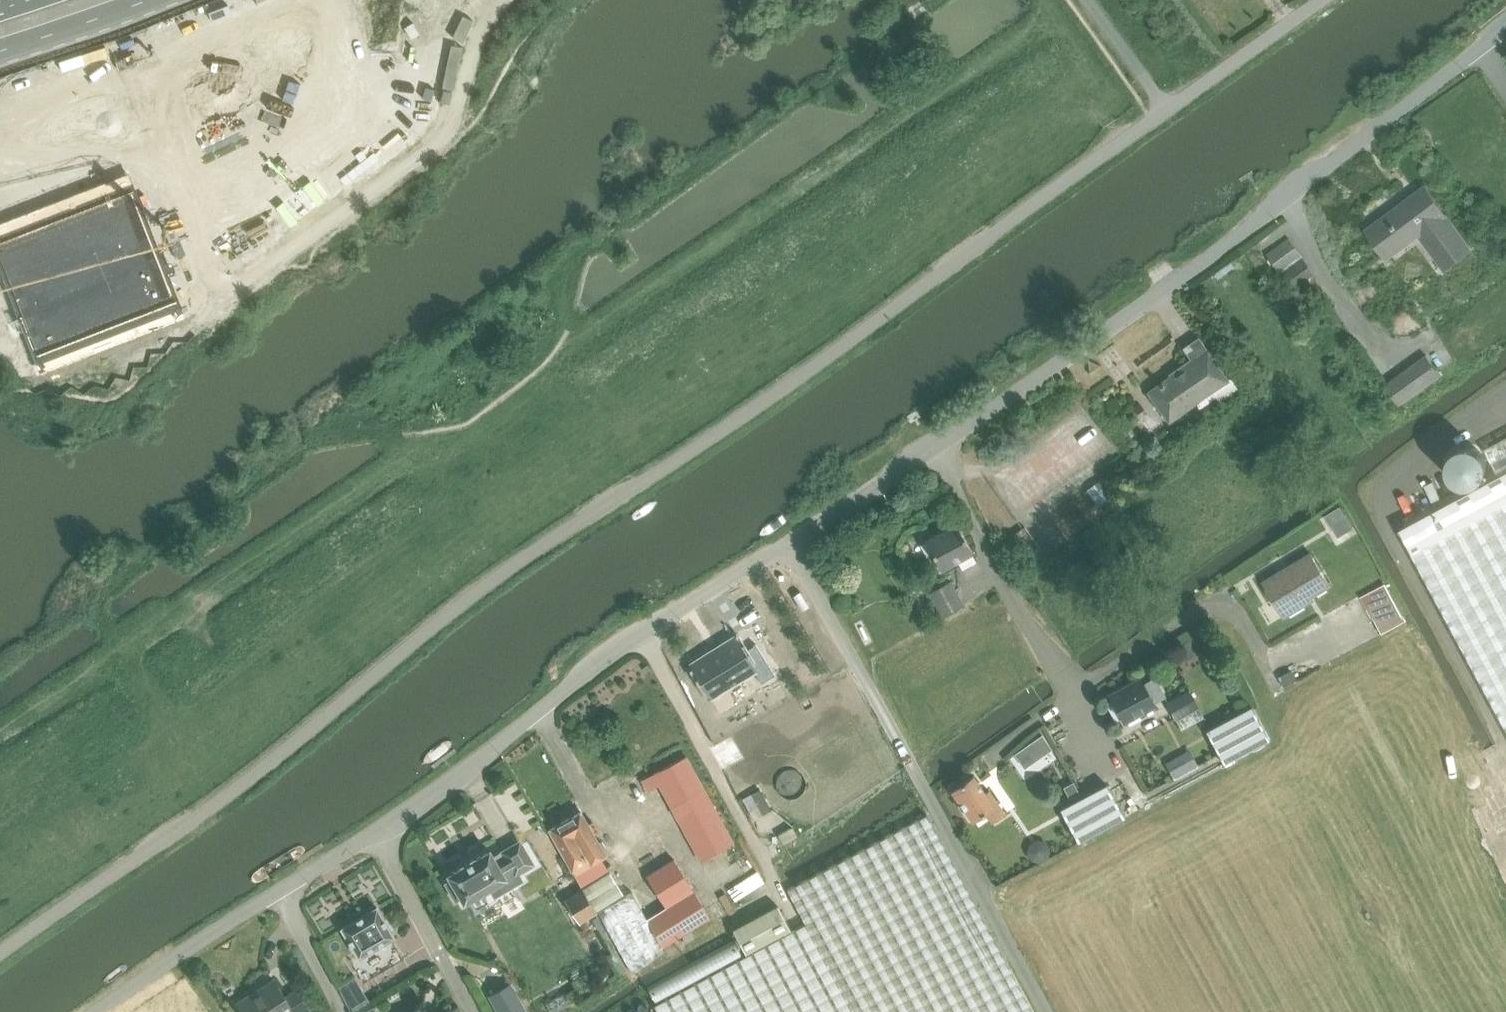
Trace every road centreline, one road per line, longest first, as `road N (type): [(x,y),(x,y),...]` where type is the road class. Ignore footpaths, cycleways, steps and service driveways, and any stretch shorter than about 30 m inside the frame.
road 1 (unclassified): [(1317,0),(754,408),(540,549),(268,765),(0,957)]
road 2 (residential): [(791,544),(1112,329),(1505,29)]
road 3 (residential): [(283,893),(387,829),(640,628),(791,544)]
road 4 (unclassified): [(1045,1011),(791,544)]
road 5 (primary): [(0,212),(220,122),(408,0)]
road 6 (primary): [(321,0),(185,76),(0,152)]
road 7 (primary): [(0,135),(250,0)]
road 8 (residential): [(100,1011),(283,893)]
road 9 (primary): [(0,64),(160,0)]
road 10 (unclassified): [(340,1011),(283,893)]

